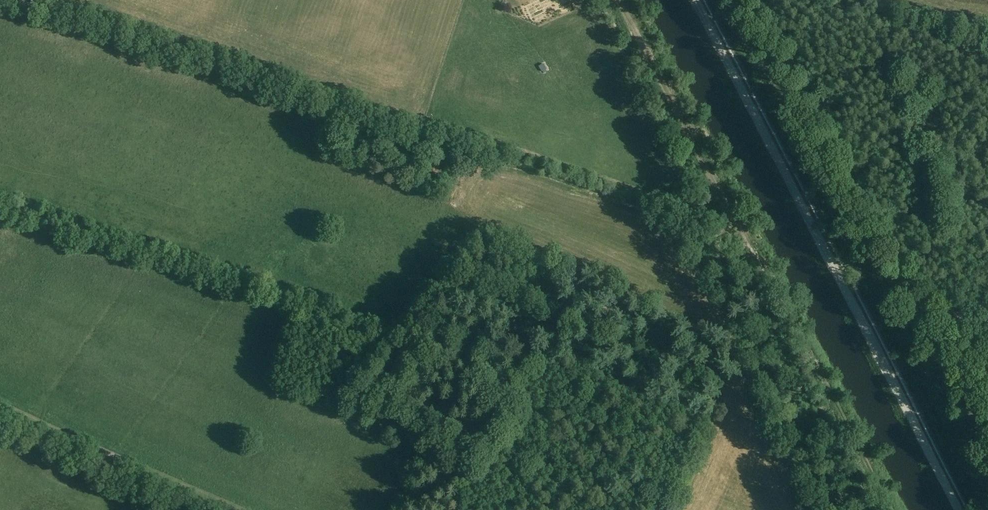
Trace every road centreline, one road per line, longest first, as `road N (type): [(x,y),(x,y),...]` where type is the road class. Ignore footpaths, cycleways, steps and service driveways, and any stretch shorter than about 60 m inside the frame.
road 1 (track): [(961,509),(697,0)]
road 2 (track): [(0,410),(225,509)]

